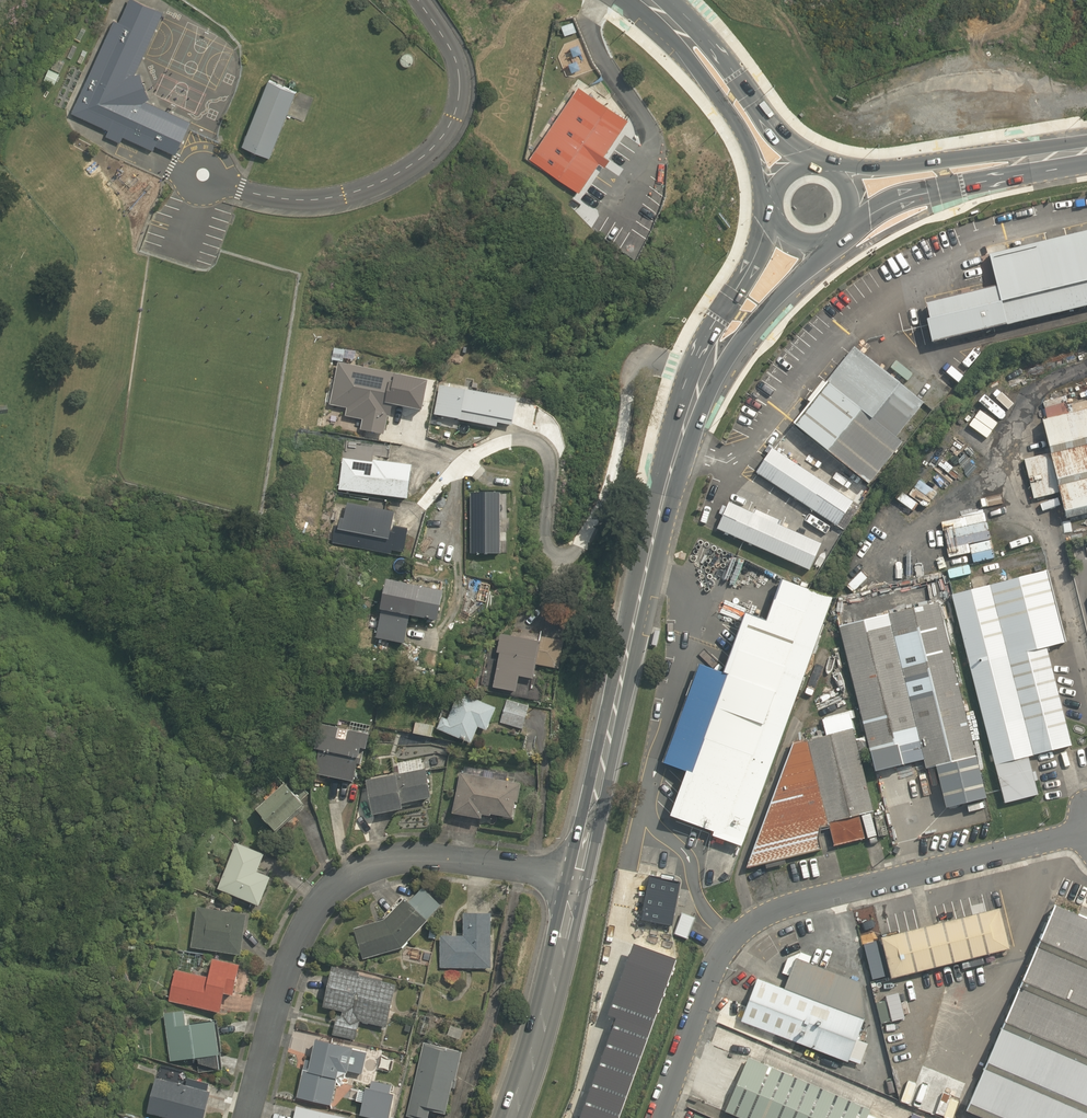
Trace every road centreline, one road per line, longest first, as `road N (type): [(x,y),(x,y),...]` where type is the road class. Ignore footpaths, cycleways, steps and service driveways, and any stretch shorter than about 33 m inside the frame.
road 1 (unclassified): [(661,1117),(723,952),(751,923),(797,901),(1086,834)]
road 2 (secondary): [(577,881),(674,453),(699,381)]
road 3 (residential): [(699,381),(647,357),(634,363),(613,462),(590,528),(564,562),(552,564),(546,555),(548,454),(509,438),(457,466)]
road 4 (residential): [(577,881),(423,858),(350,878),(294,953),(249,1117)]
road 5 (secondary): [(511,1117),(577,881)]
road 6 (secondary): [(835,242),(699,381)]
road 7 (secondary): [(699,381),(700,341),(748,269),(762,231),(779,218)]
road 8 (secondary): [(1009,164),(982,182),(904,199),(844,234)]
road 9 (secondary): [(831,175),(965,157),(1009,164)]
road 10 (residential): [(457,466),(460,601),(443,631)]
road 11 (secondary): [(705,62),(737,76),(774,130),(821,172)]
road 12 (secondary): [(778,206),(712,91),(705,62)]

